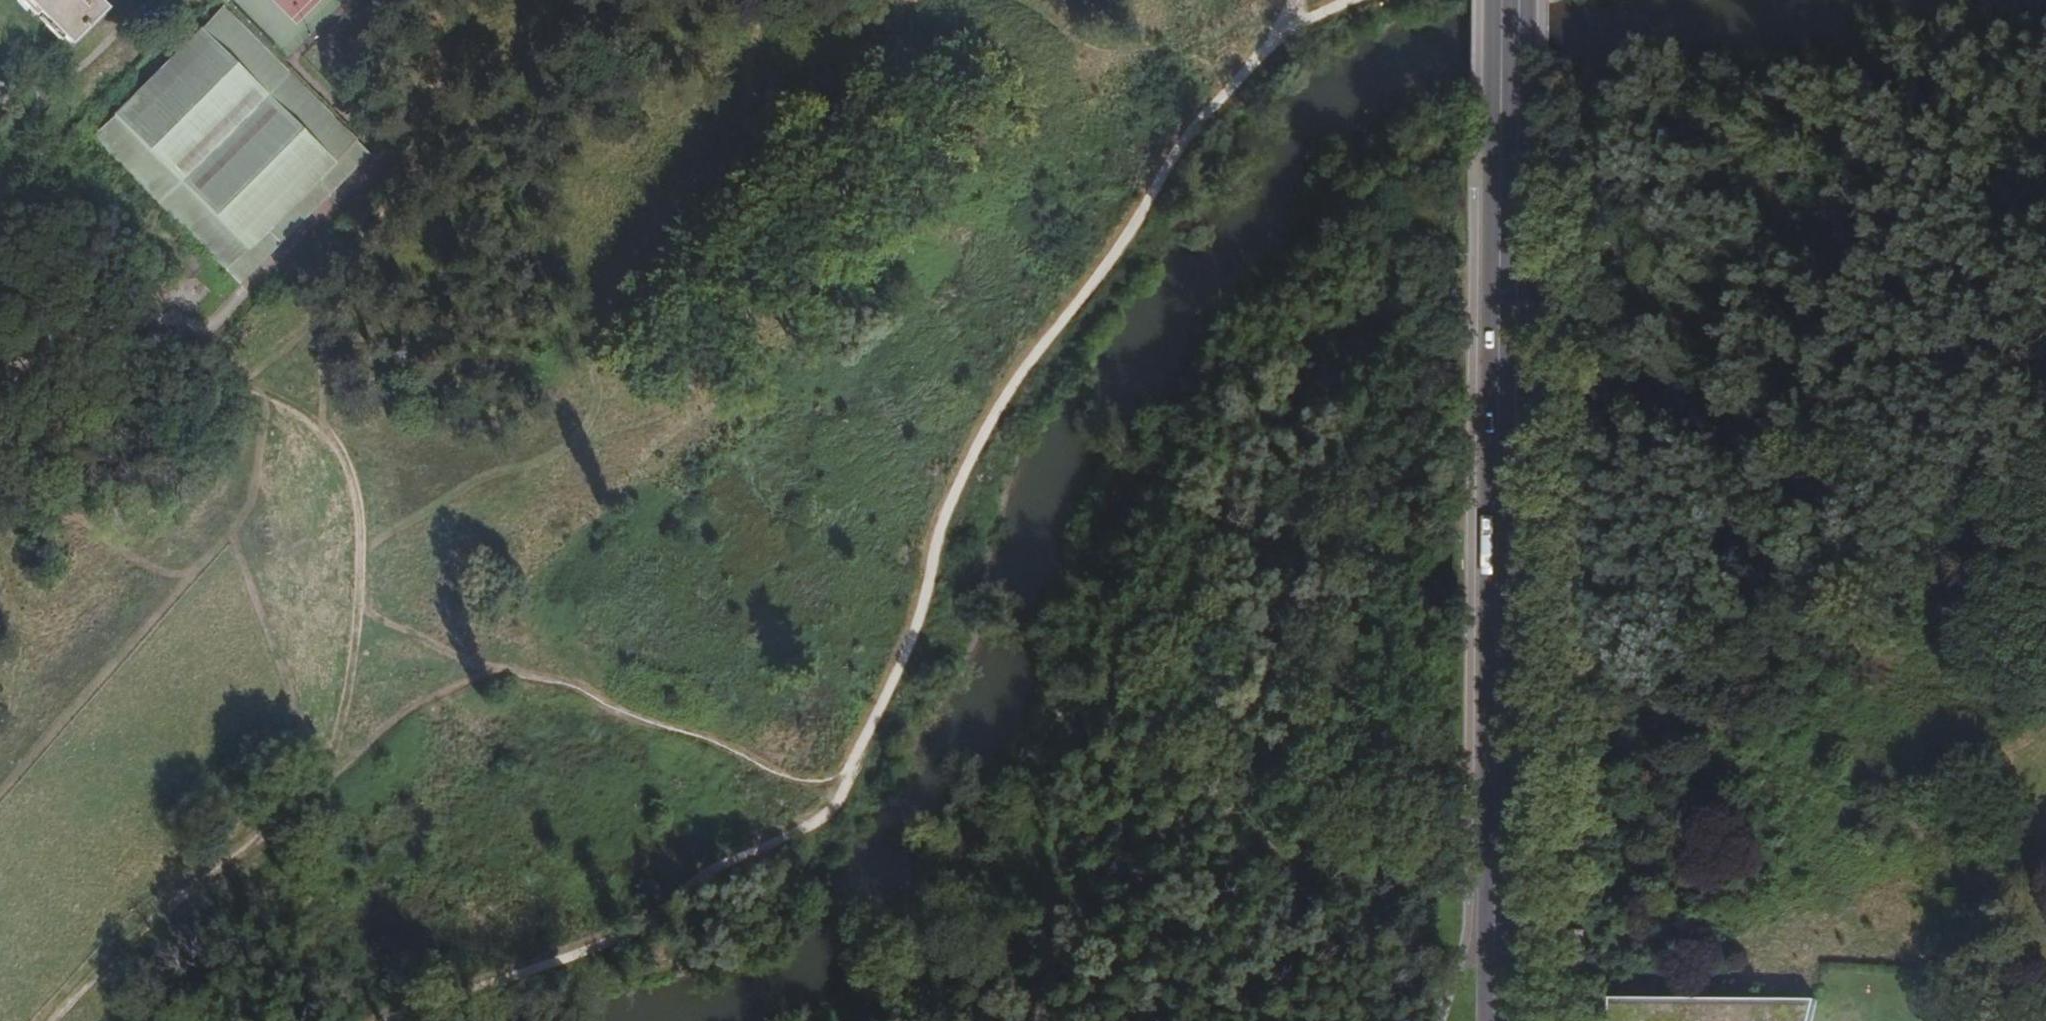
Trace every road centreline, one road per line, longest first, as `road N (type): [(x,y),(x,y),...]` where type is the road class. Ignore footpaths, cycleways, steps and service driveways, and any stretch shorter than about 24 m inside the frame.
road 1 (secondary): [(1504,0),(1495,1009)]

